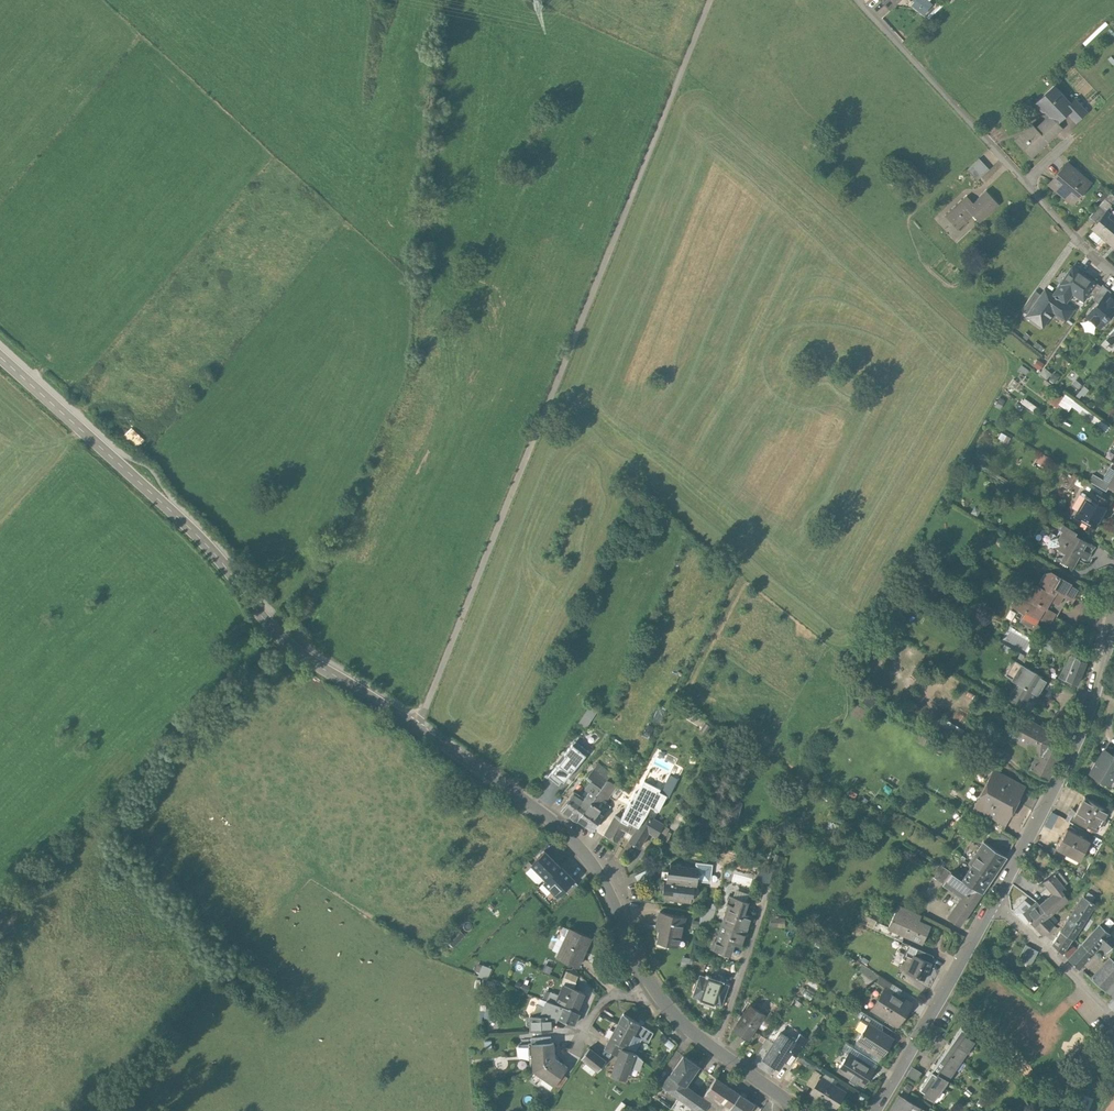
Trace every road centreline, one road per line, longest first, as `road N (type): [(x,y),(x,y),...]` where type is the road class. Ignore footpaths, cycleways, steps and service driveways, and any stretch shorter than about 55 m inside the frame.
road 1 (tertiary): [(0,357),(213,550),(292,646),(567,837),(597,875),(659,1002),(797,1110)]
road 2 (track): [(707,0),(419,719)]
road 3 (unclassified): [(858,0),(1075,234)]
road 4 (tertiary): [(1113,627),(1072,752),(993,902)]
road 5 (tertiary): [(993,902),(871,1110)]
road 6 (residential): [(993,902),(1113,1017)]

